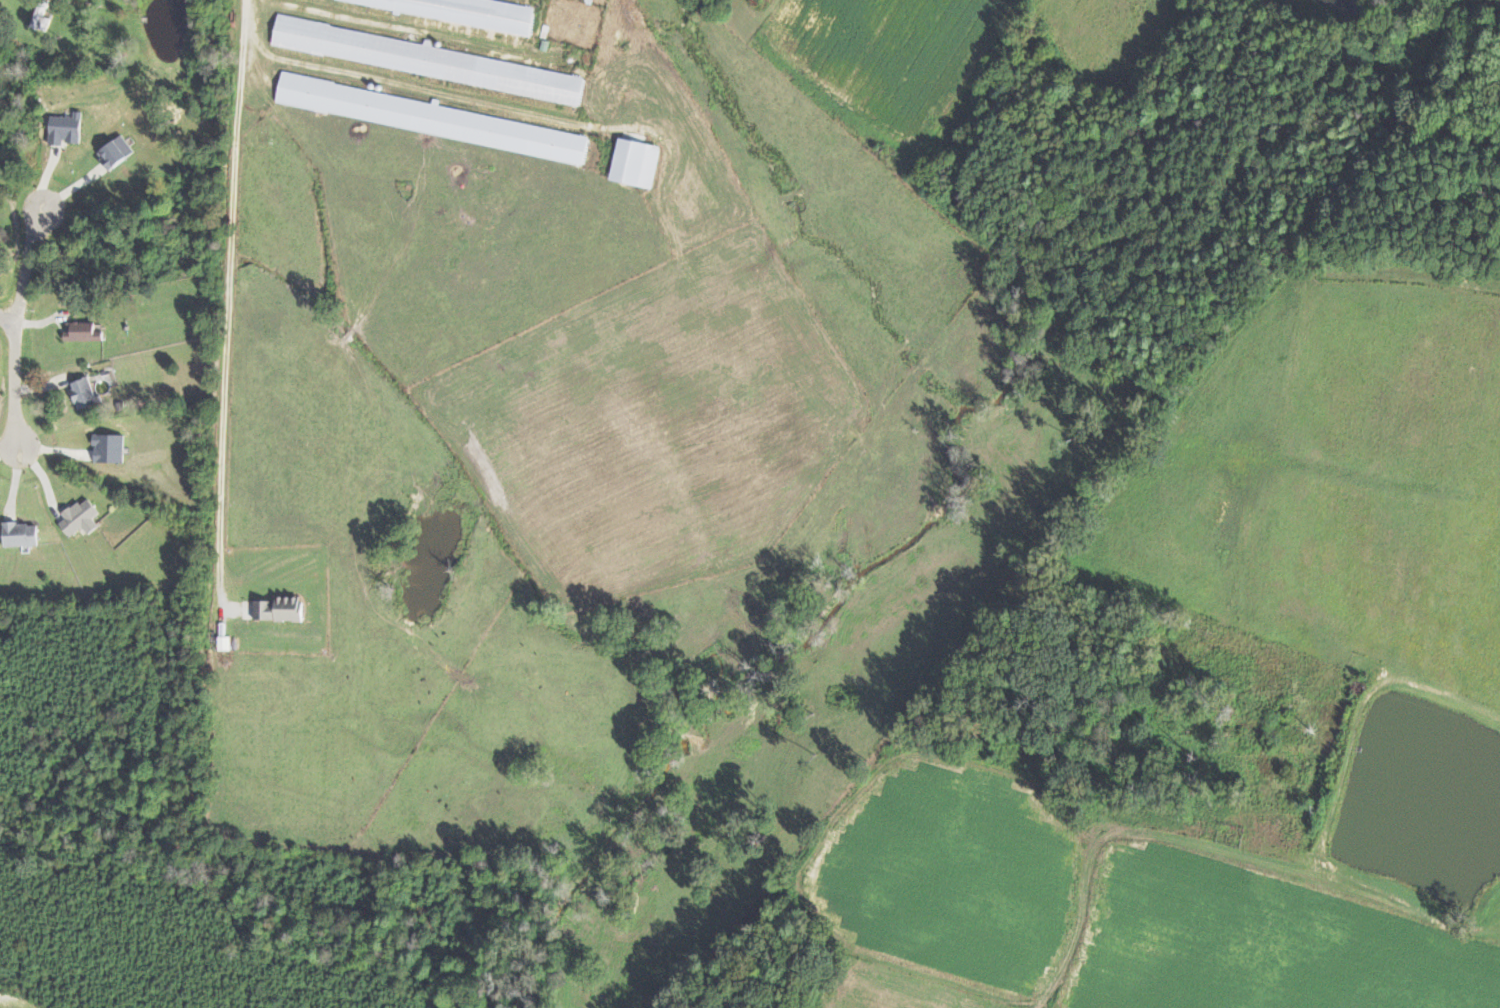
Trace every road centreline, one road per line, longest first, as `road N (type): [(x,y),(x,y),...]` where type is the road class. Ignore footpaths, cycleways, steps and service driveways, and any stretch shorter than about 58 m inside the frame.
road 1 (residential): [(81,186),(41,237),(25,280),(15,373),(20,471)]

